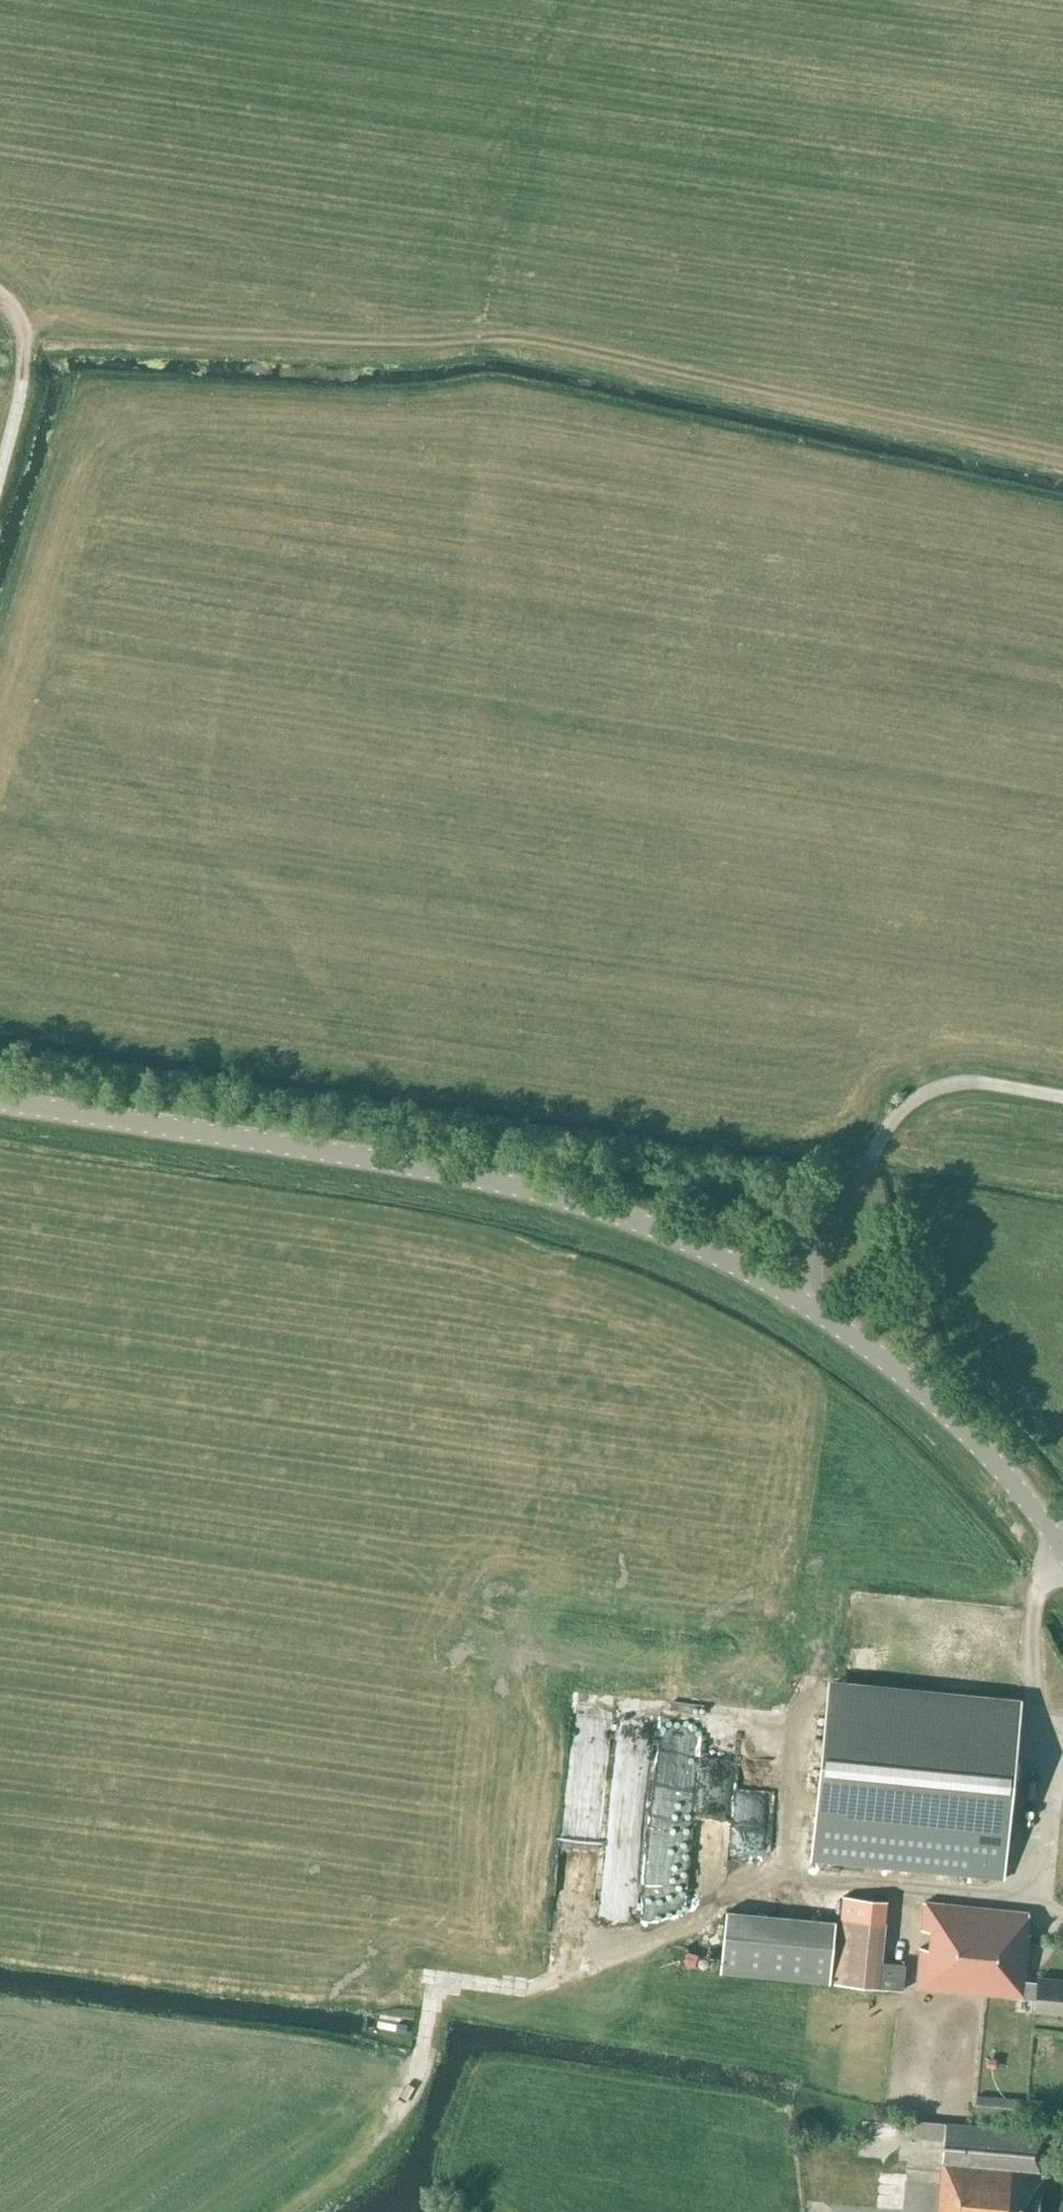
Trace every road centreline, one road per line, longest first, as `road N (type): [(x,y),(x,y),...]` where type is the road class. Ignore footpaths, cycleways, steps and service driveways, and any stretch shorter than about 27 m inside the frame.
road 1 (tertiary): [(1062,1552),(973,1440),(881,1358),(794,1296),(646,1224),(479,1177),(0,1101)]

